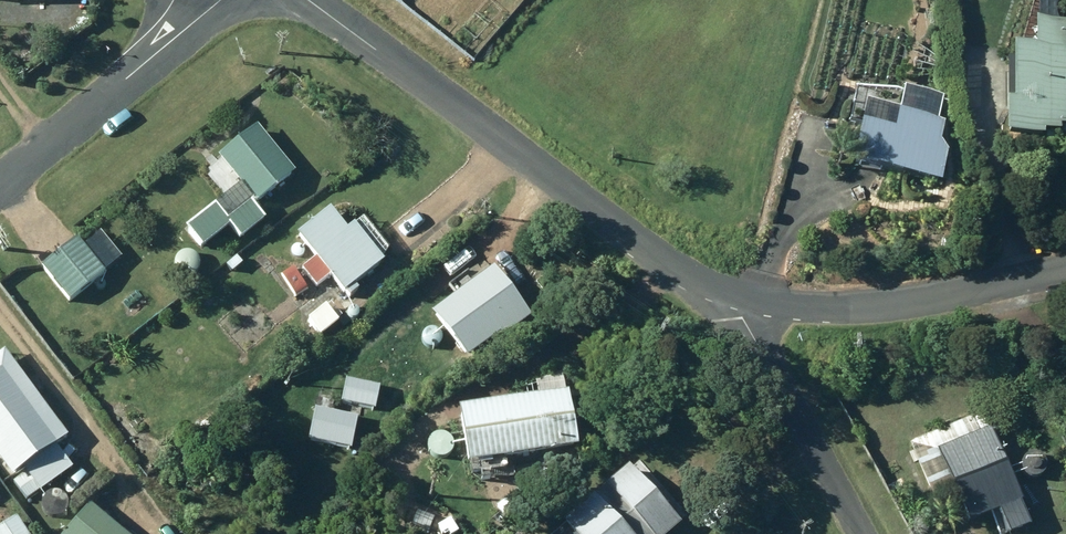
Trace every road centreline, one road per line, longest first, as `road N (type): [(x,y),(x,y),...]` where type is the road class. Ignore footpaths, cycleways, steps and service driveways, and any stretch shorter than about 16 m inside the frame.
road 1 (residential): [(295,0),(323,11),(727,292)]
road 2 (unclassified): [(727,292),(799,309),(884,310),(1065,271)]
road 3 (residential): [(0,193),(138,91),(217,0)]
road 4 (residential): [(727,292),(862,533)]

